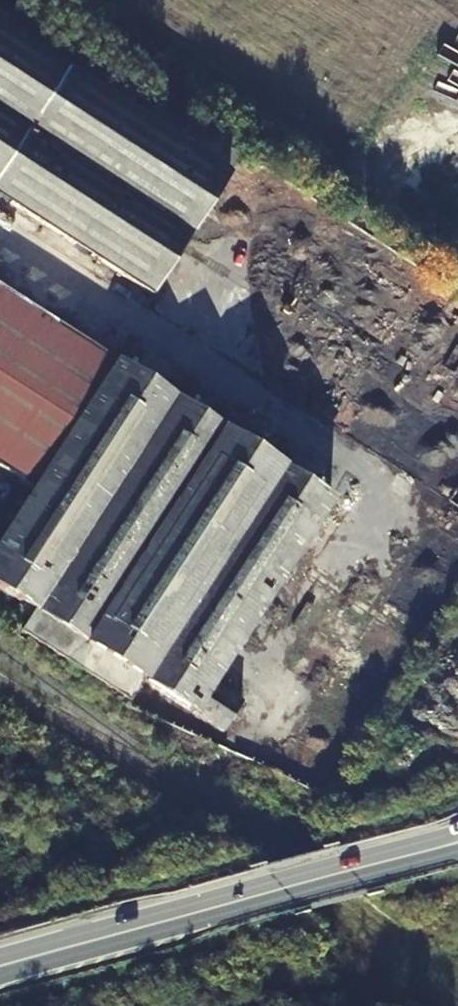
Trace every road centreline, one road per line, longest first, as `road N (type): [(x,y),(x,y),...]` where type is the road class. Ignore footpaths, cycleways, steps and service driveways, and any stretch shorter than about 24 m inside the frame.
road 1 (unclassified): [(0,248),(383,495),(226,729)]
road 2 (secondary): [(0,968),(457,843)]

